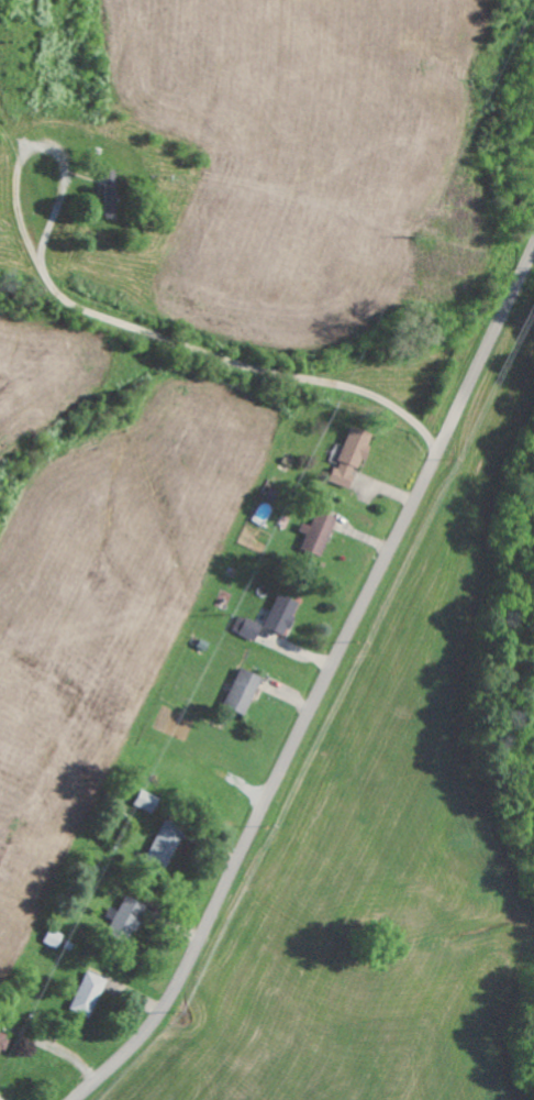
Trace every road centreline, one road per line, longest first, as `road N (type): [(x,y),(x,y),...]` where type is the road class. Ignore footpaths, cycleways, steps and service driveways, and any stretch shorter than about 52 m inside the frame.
road 1 (residential): [(77,1099),(132,1047),(190,959),(533,251)]
road 2 (track): [(458,411),(233,308),(64,278),(0,215)]

